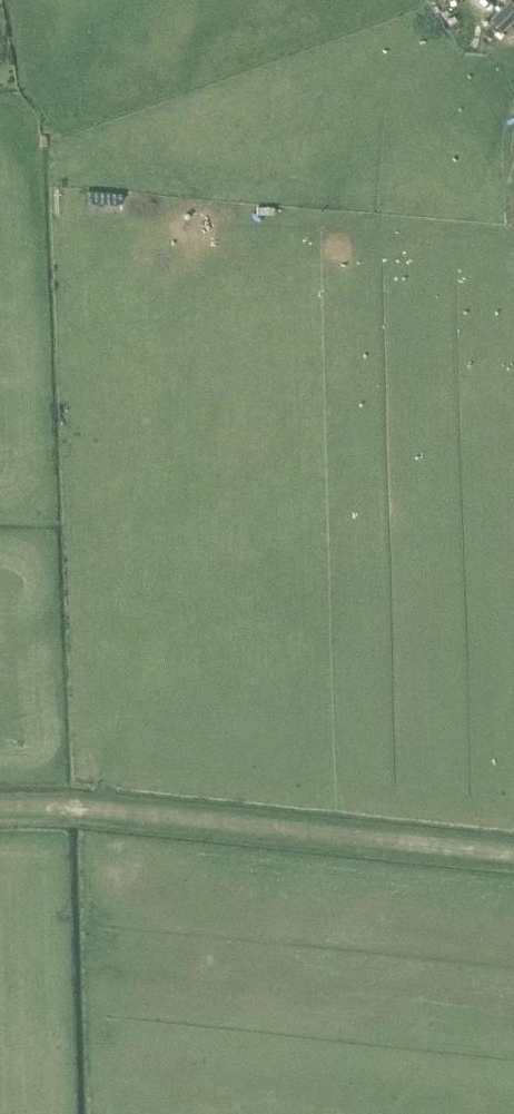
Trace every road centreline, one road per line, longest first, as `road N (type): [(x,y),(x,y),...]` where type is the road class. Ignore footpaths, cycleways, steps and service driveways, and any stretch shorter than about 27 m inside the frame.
road 1 (track): [(513,860),(76,817),(0,816)]

